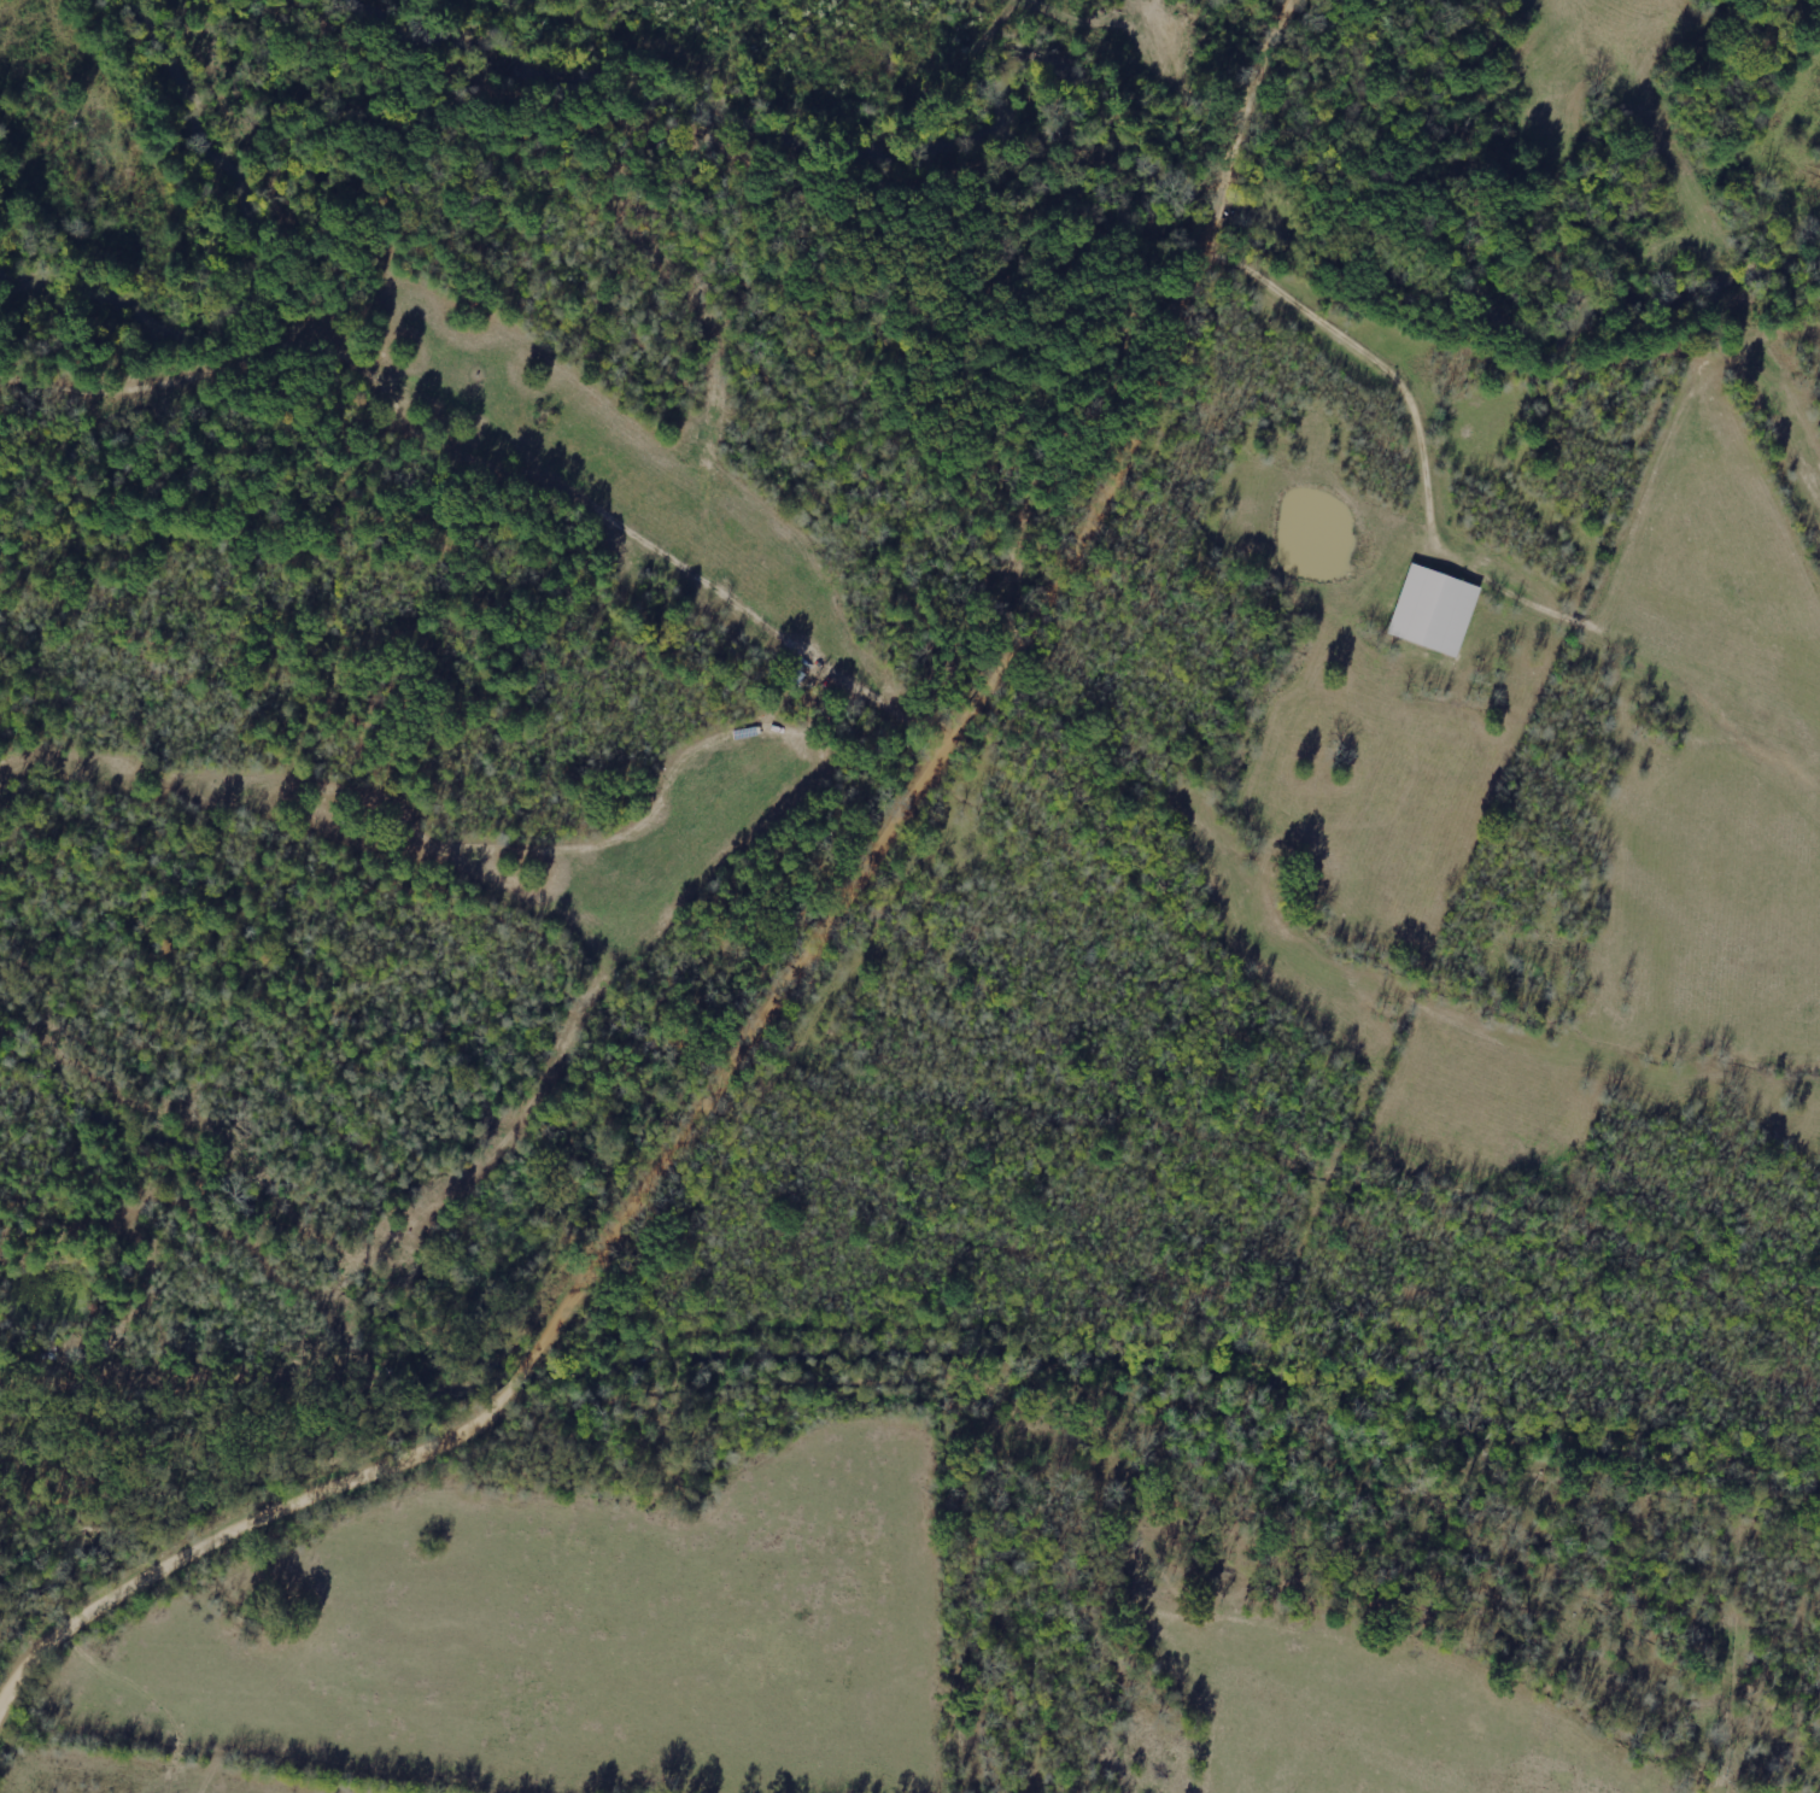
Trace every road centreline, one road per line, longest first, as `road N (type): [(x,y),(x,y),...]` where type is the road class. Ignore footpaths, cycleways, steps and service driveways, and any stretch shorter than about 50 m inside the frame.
road 1 (residential): [(0,1722),(13,1693),(54,1646),(115,1605),(239,1536),(476,1434),(504,1411),(1063,599),(1163,406),(1278,36),(1311,0)]

